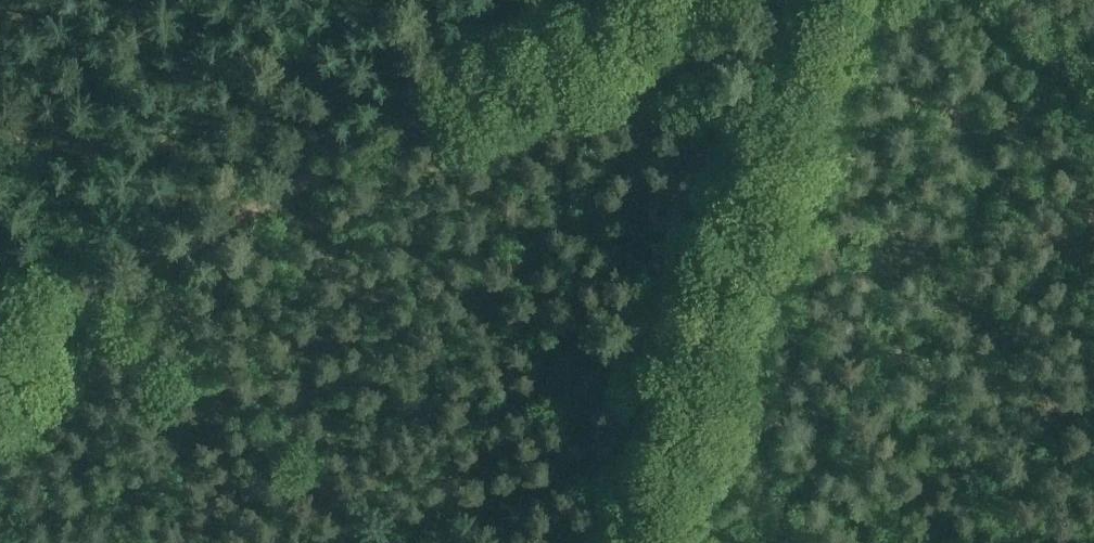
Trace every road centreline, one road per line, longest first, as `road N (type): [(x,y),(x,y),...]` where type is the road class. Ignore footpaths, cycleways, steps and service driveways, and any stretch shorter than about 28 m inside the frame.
road 1 (track): [(97,272),(632,0)]
road 2 (track): [(995,0),(1093,105)]

